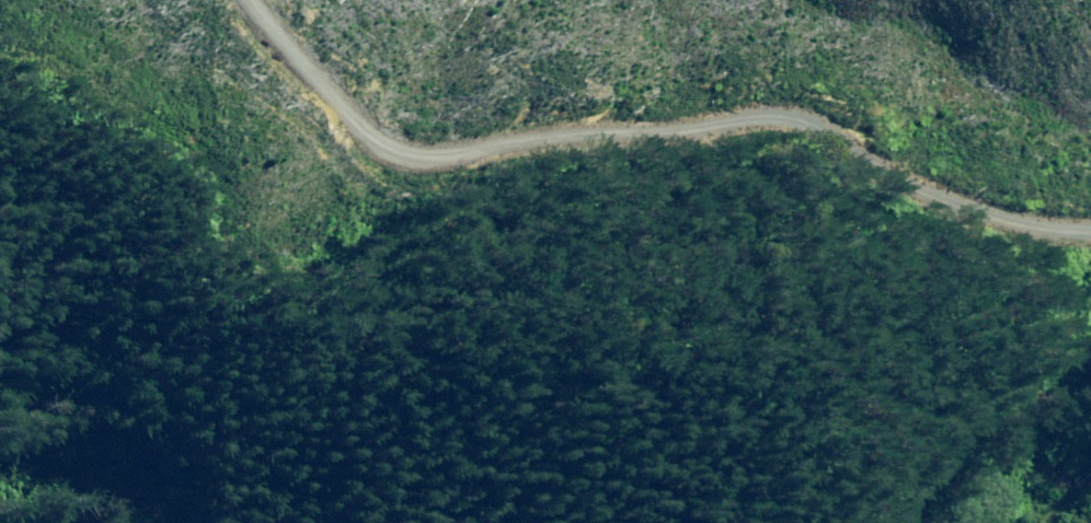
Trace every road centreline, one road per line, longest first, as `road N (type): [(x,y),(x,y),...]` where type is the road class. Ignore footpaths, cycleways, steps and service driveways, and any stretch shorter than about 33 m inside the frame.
road 1 (track): [(99,0),(240,82),(392,155),(483,173),(651,155),(807,155),(871,196),(918,246),(941,301),(961,420)]
road 2 (track): [(961,420),(1090,312)]

